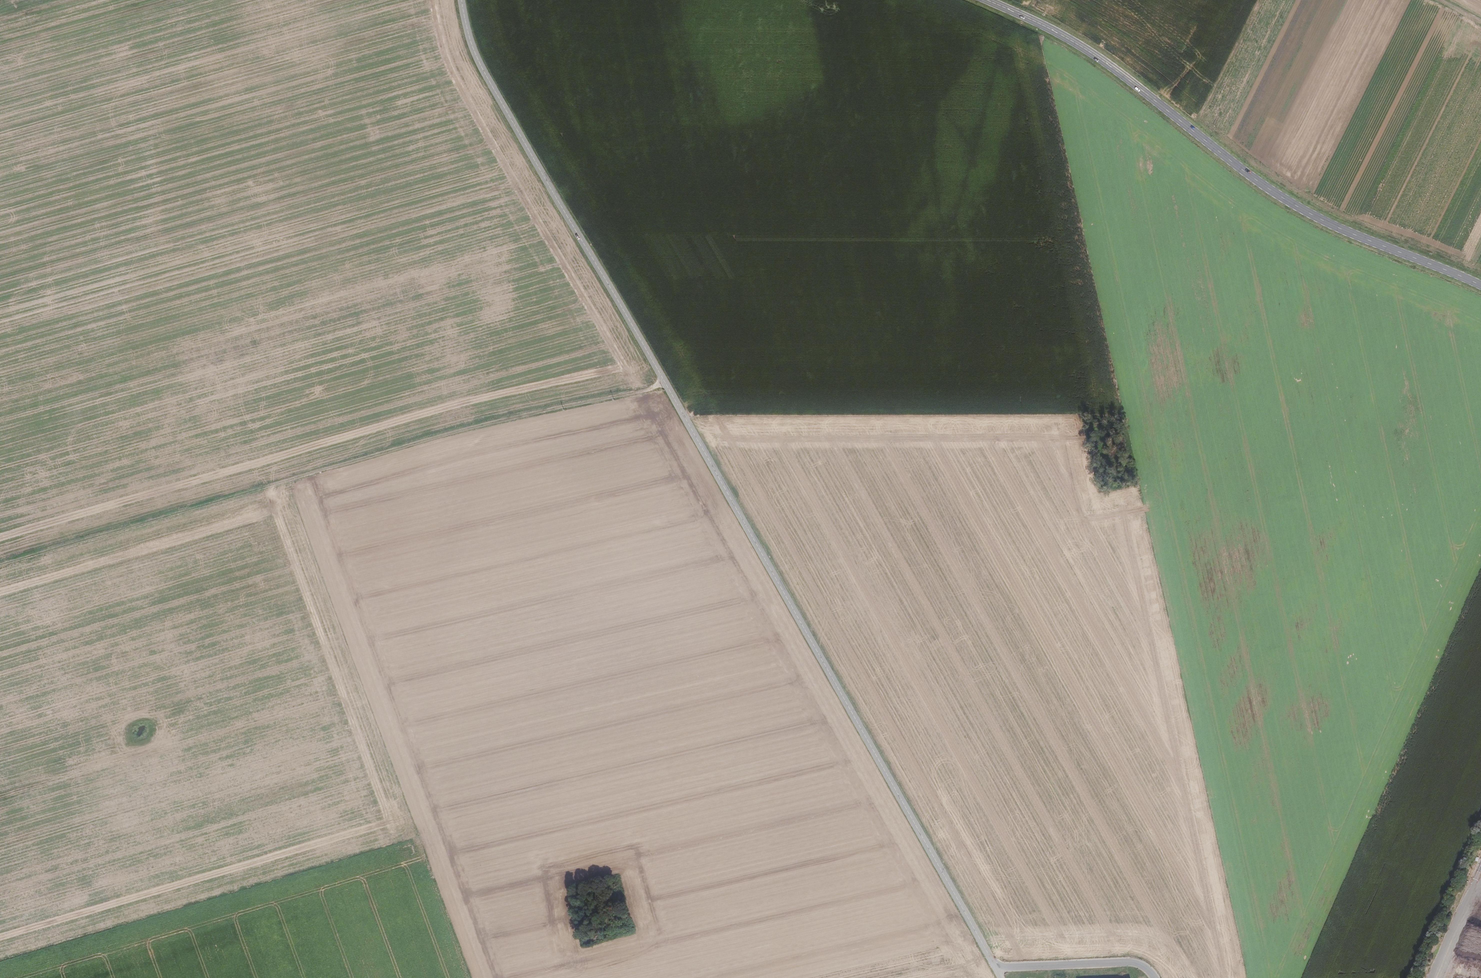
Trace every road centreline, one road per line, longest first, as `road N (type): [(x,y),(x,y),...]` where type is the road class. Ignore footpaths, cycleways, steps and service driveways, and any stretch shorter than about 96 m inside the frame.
road 1 (unclassified): [(462,0),(480,67),(1002,977)]
road 2 (primary): [(989,0),(1088,50),(1265,186),(1329,223),(1480,283)]
road 3 (track): [(242,493),(472,427),(665,384)]

